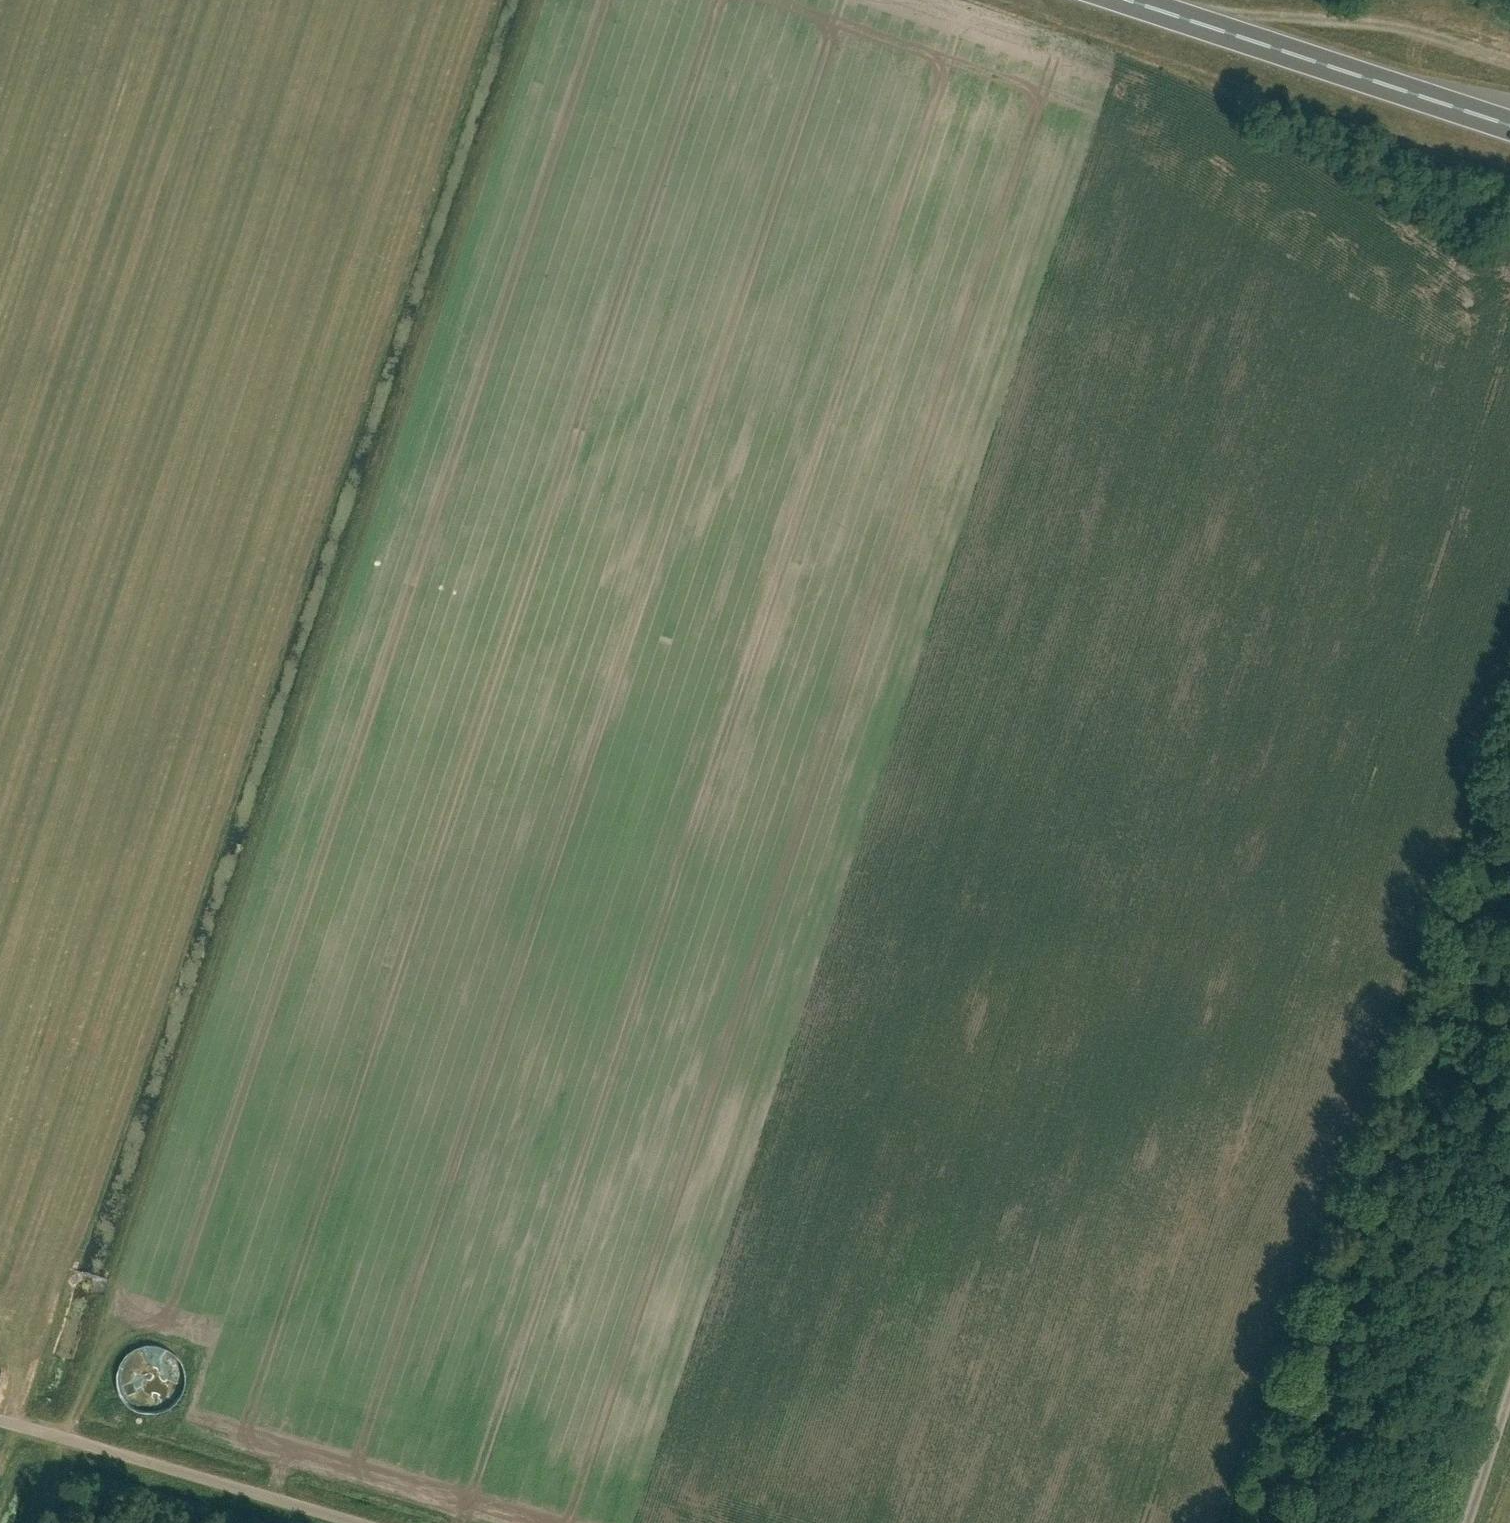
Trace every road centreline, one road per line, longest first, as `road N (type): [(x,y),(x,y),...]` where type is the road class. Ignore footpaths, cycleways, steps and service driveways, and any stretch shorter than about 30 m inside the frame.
road 1 (trunk): [(1509,125),(1127,0)]
road 2 (unclassified): [(0,1422),(351,1522)]
road 3 (unclassified): [(1470,1522),(1509,1401)]

